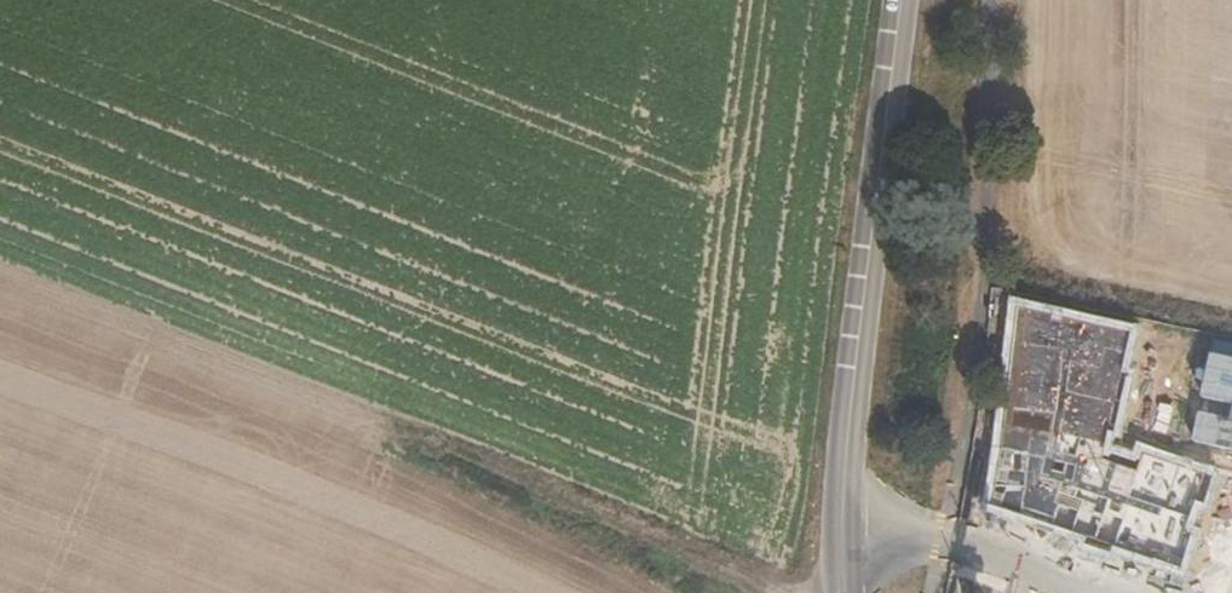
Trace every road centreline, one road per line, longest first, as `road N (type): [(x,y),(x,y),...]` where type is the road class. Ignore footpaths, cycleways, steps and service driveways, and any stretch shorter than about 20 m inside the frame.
road 1 (tertiary): [(902,0),(843,499)]
road 2 (residential): [(843,499),(1116,592)]

